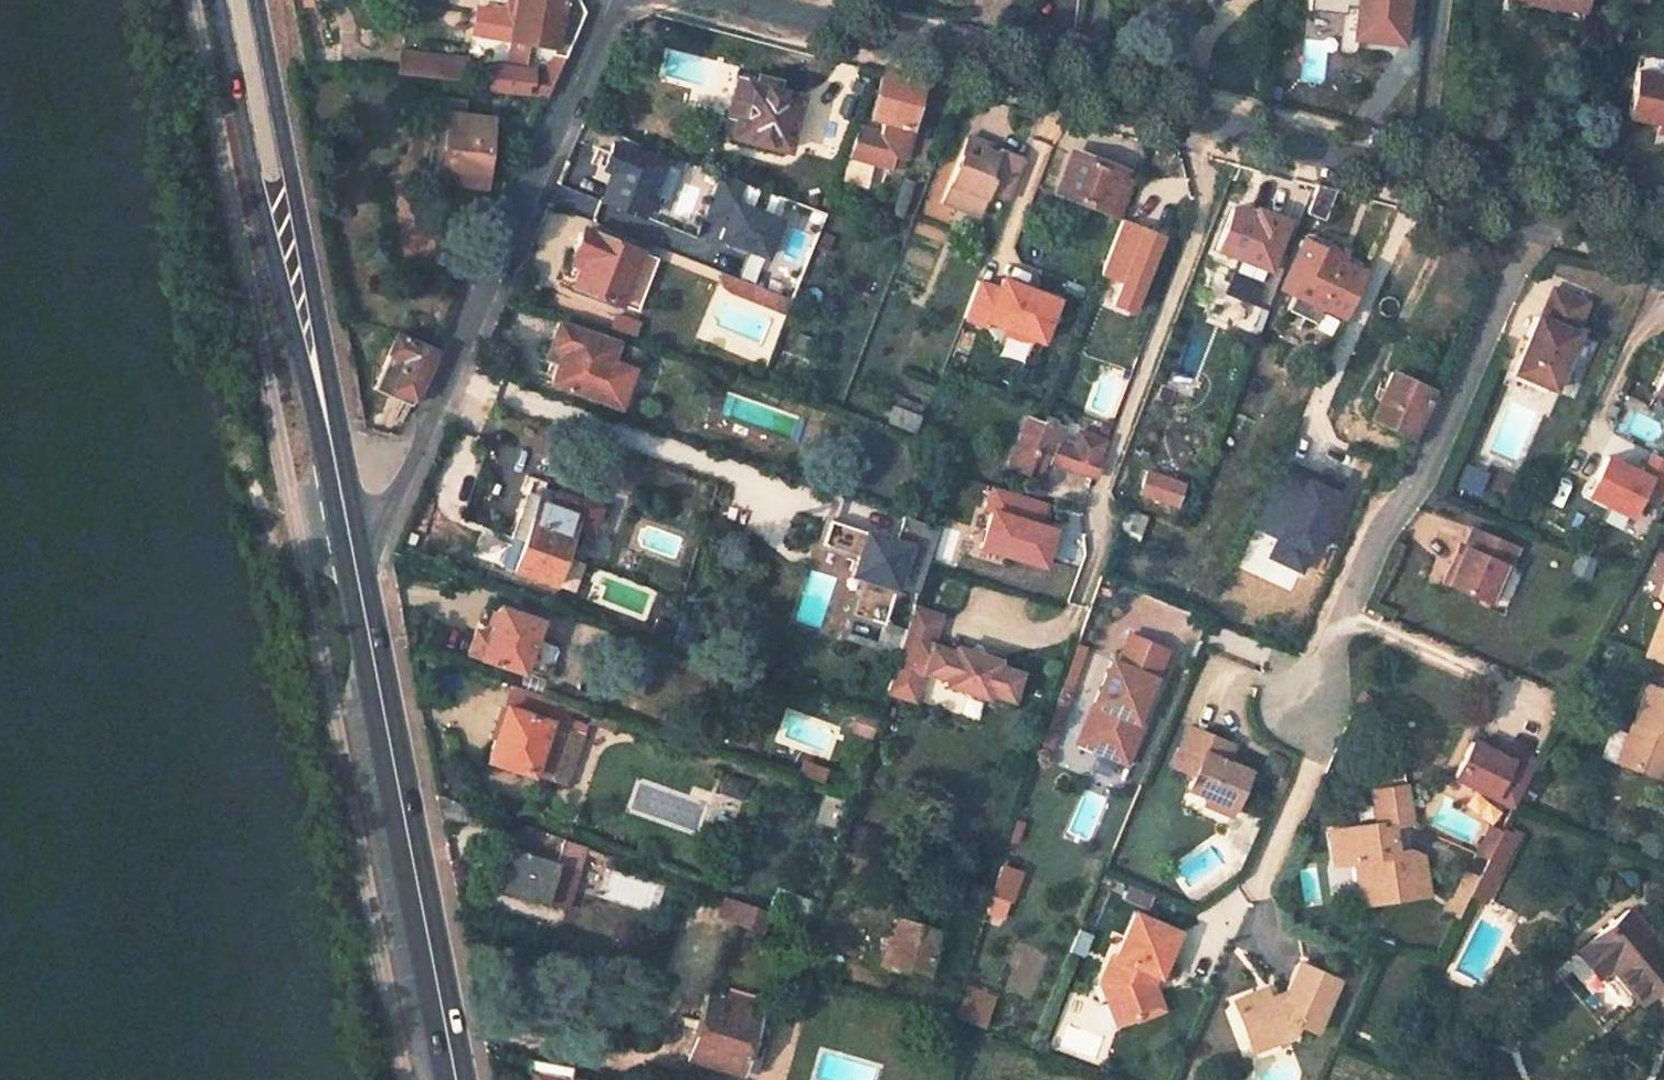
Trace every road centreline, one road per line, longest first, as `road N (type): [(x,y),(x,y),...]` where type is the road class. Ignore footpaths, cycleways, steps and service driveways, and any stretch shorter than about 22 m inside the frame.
road 1 (residential): [(1540,208),(1425,470),(1380,530),(1301,709),(1311,760),(1260,877)]
road 2 (tertiary): [(733,0),(1404,173)]
road 3 (residential): [(351,550),(402,506),(615,0)]
road 4 (primary): [(351,550),(241,0)]
road 5 (primary): [(458,1079),(351,550)]
road 6 (residential): [(1404,173),(1429,0)]
road 7 (tertiary): [(1404,173),(1540,208)]
road 8 (tertiary): [(1540,208),(1663,240)]

